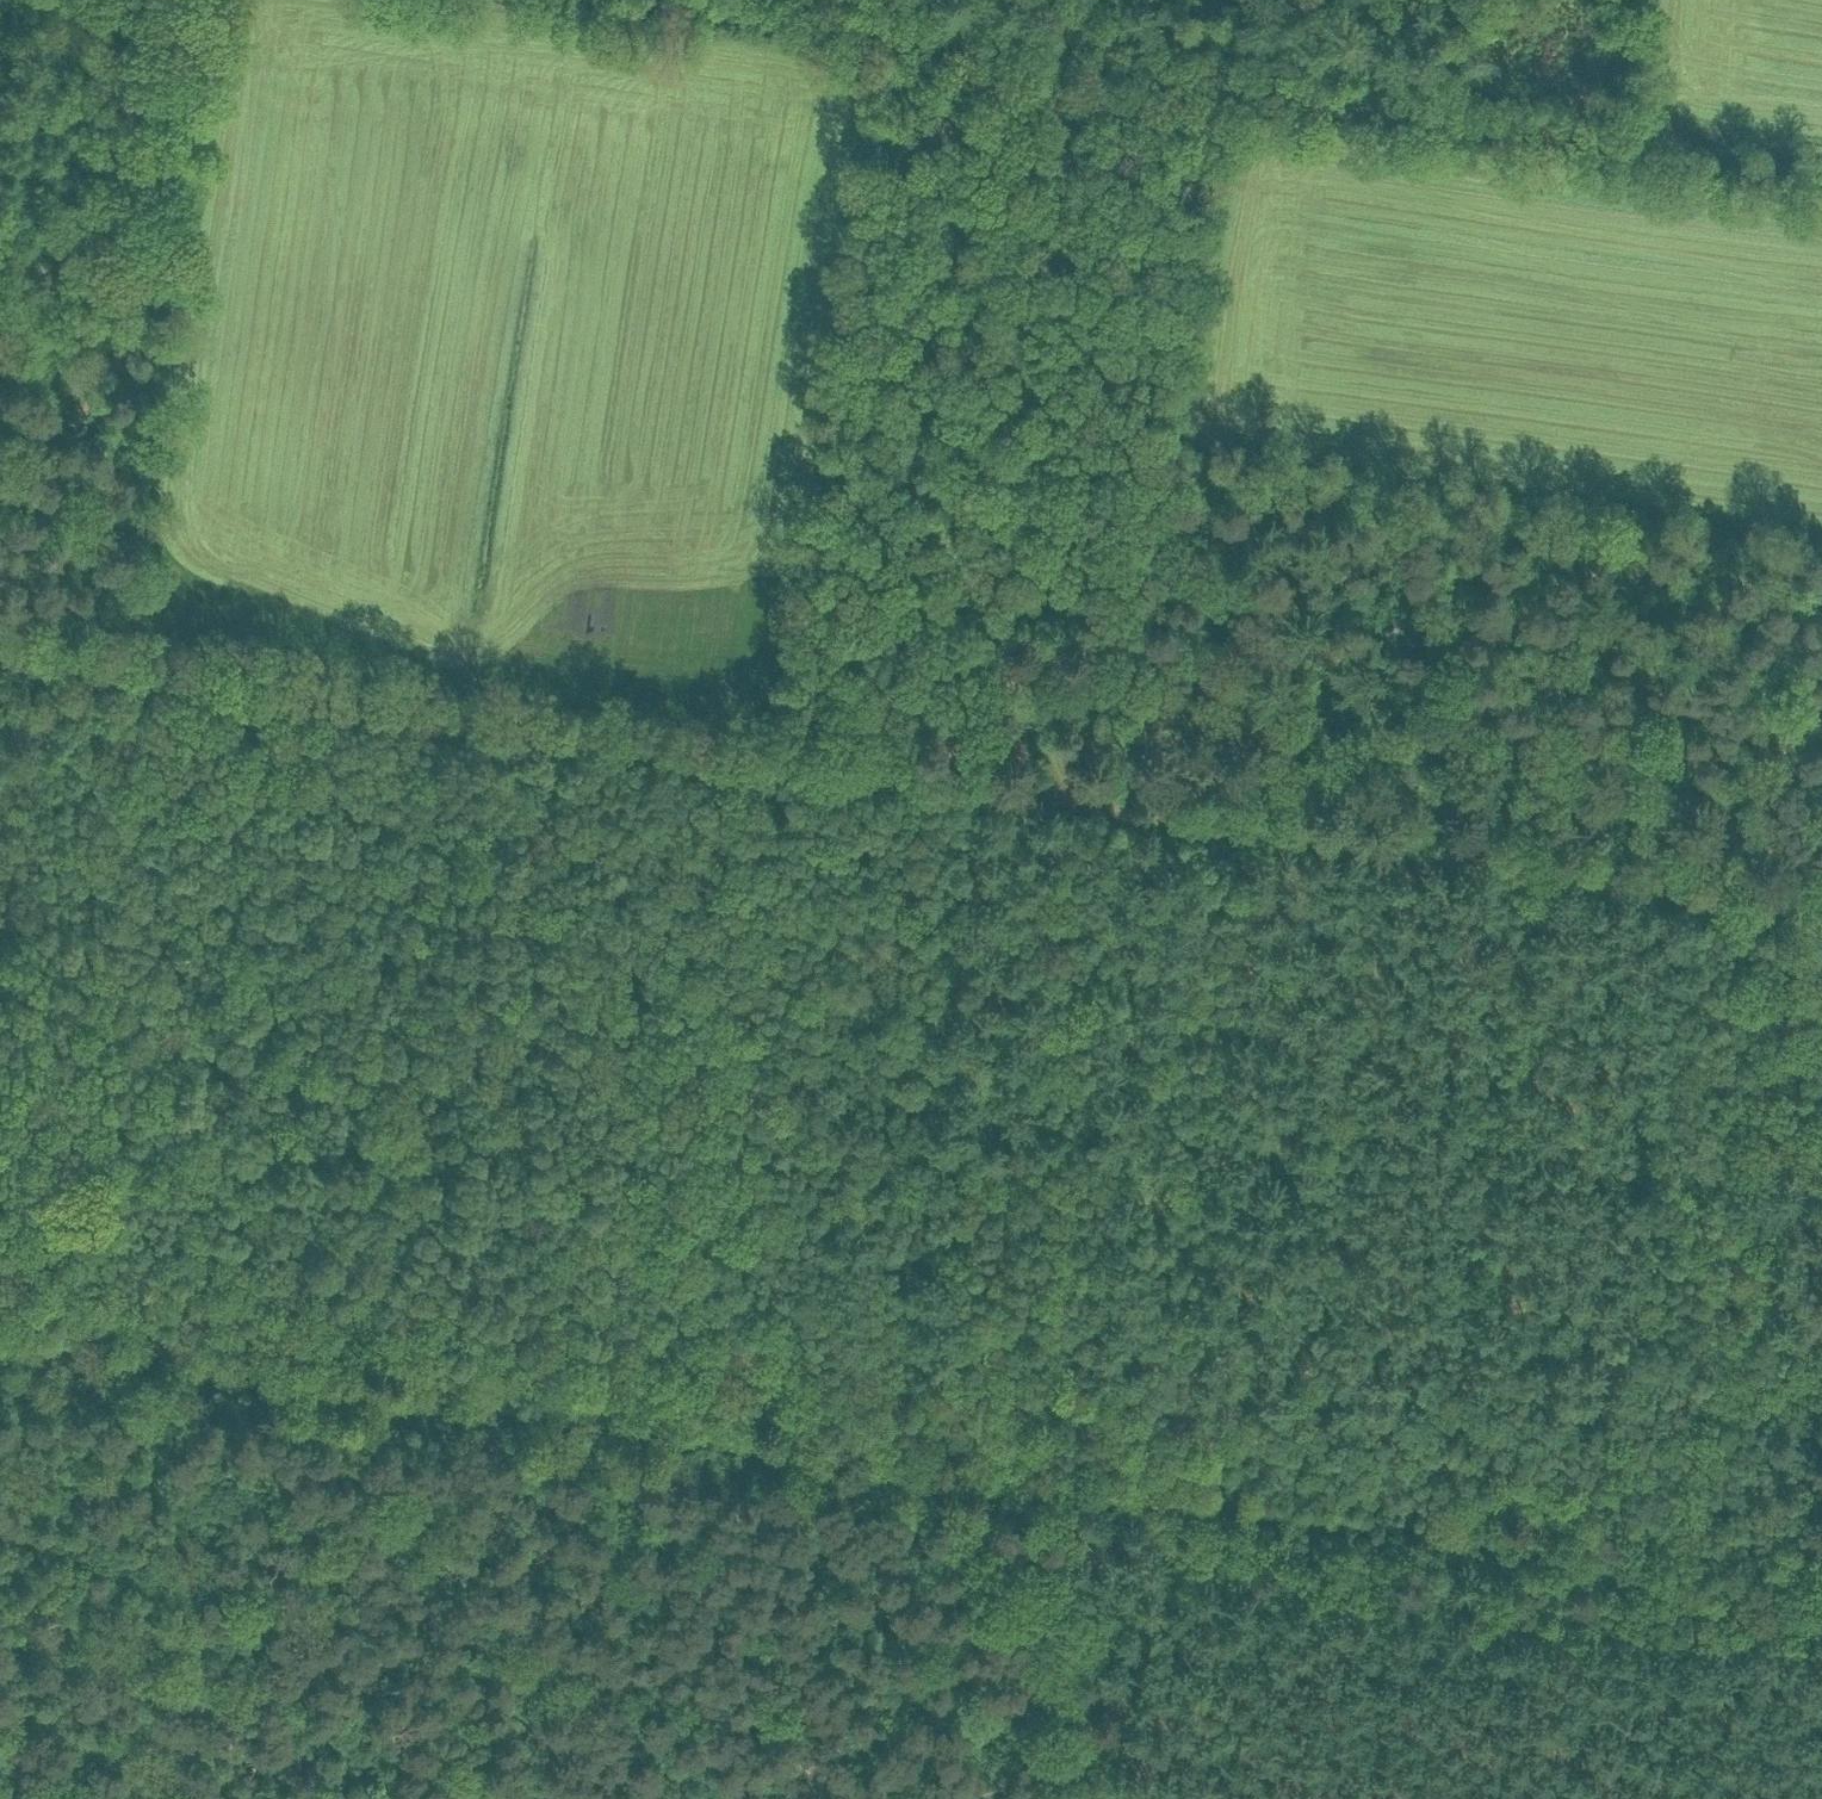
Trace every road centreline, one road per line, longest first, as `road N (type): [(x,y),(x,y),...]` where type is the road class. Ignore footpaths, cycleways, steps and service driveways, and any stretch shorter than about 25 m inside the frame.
road 1 (track): [(1034,796),(1096,803),(1068,781),(1054,750),(1025,452),(1083,14)]
road 2 (track): [(1821,921),(1096,803)]
road 3 (track): [(802,768),(1034,796)]

